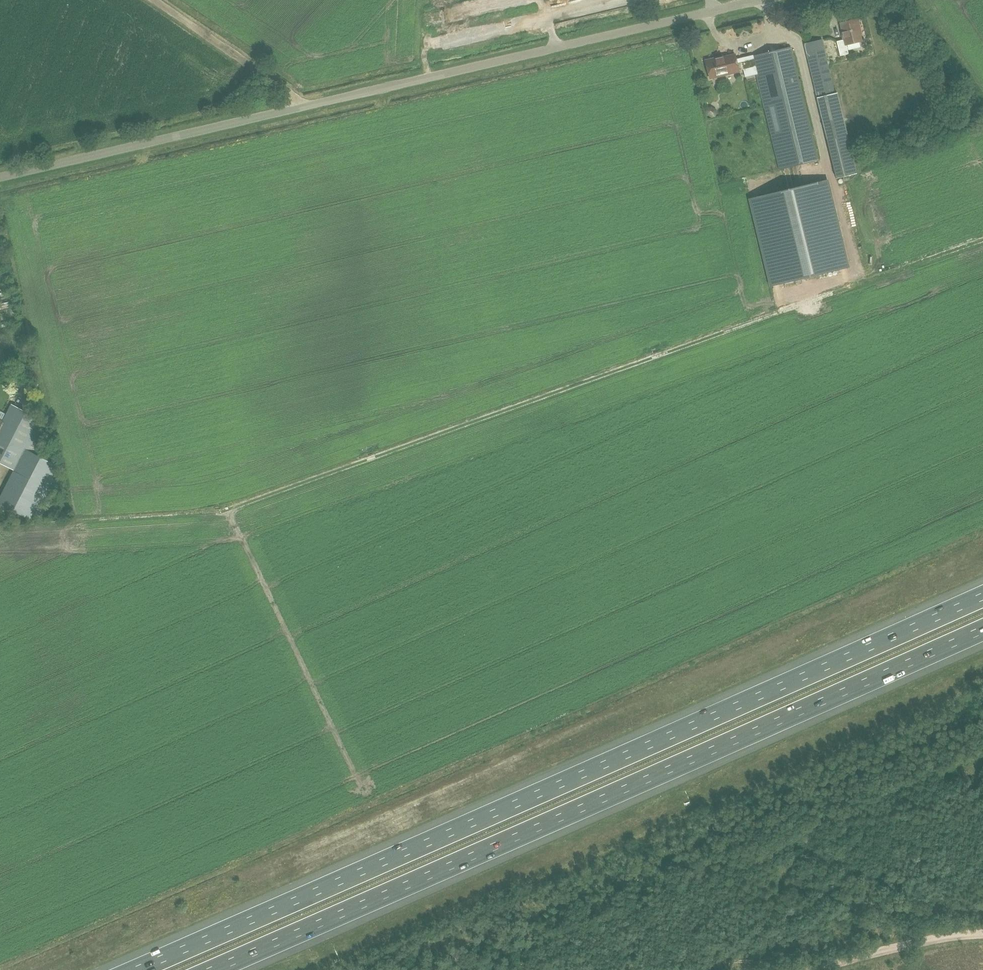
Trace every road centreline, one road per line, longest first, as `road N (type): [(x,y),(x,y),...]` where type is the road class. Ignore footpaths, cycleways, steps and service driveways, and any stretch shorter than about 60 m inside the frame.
road 1 (motorway): [(982,596),(135,969)]
road 2 (motorway): [(211,969),(982,629)]
road 3 (unclassified): [(0,178),(756,0)]
road 4 (track): [(148,0),(306,107)]
road 5 (track): [(982,937),(799,969)]

